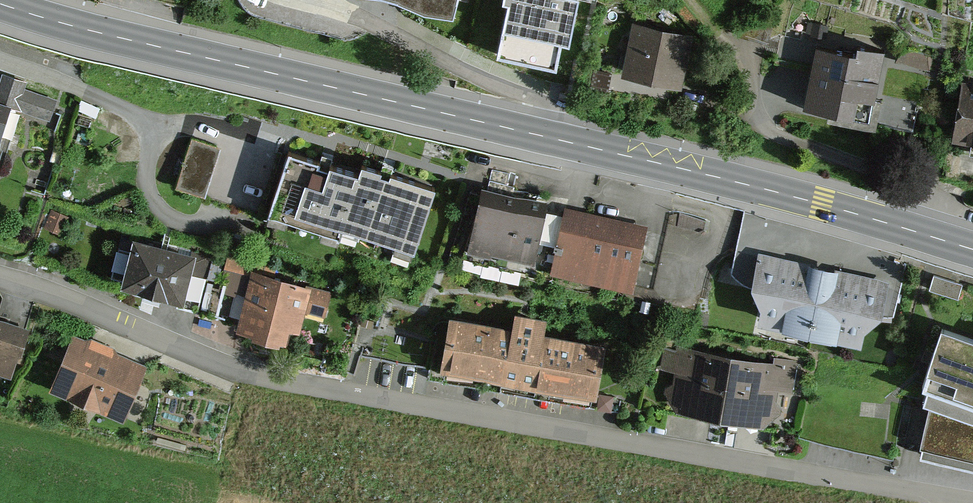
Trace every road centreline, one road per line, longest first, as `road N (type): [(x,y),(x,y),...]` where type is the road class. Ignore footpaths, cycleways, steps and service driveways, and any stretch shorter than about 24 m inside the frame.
road 1 (secondary): [(0,4),(822,204),(972,250)]
road 2 (residential): [(0,276),(255,376),(972,502)]

